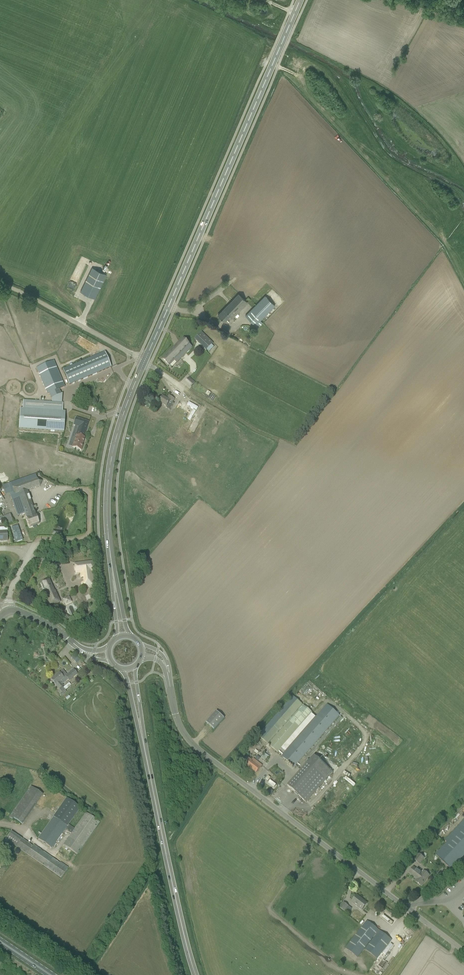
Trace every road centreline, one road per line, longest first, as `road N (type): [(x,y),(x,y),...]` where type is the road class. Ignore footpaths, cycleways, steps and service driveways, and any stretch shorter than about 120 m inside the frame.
road 1 (unclassified): [(463,952),(193,744),(175,713),(167,671)]
road 2 (secondary): [(144,362),(300,0)]
road 3 (secondary): [(195,974),(140,723)]
road 4 (secondary): [(114,585),(109,473),(144,362)]
road 5 (unclassified): [(144,362),(0,286)]

